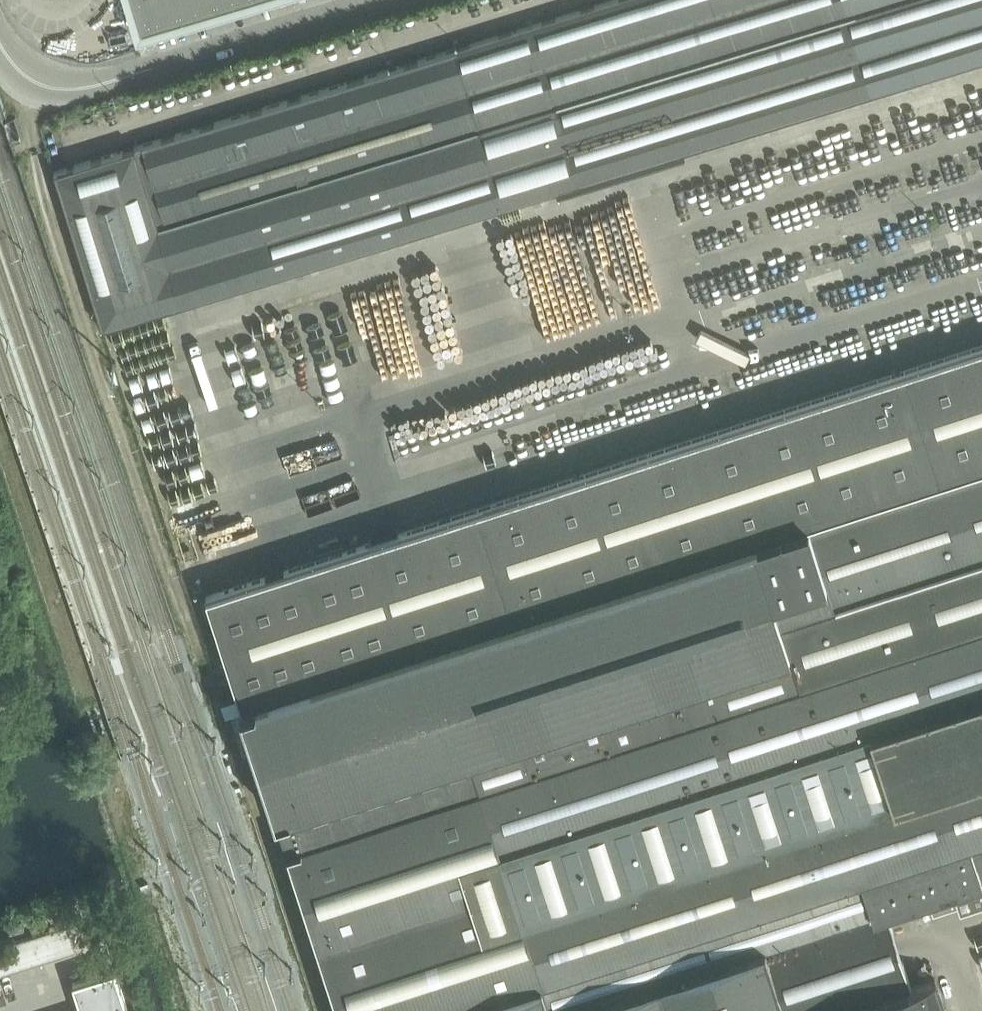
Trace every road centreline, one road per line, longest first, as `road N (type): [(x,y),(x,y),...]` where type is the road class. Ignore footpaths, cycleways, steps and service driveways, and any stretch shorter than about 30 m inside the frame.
road 1 (track): [(195,642),(43,194),(27,105),(37,79)]
road 2 (tertiary): [(0,42),(37,79),(83,89),(387,0)]

